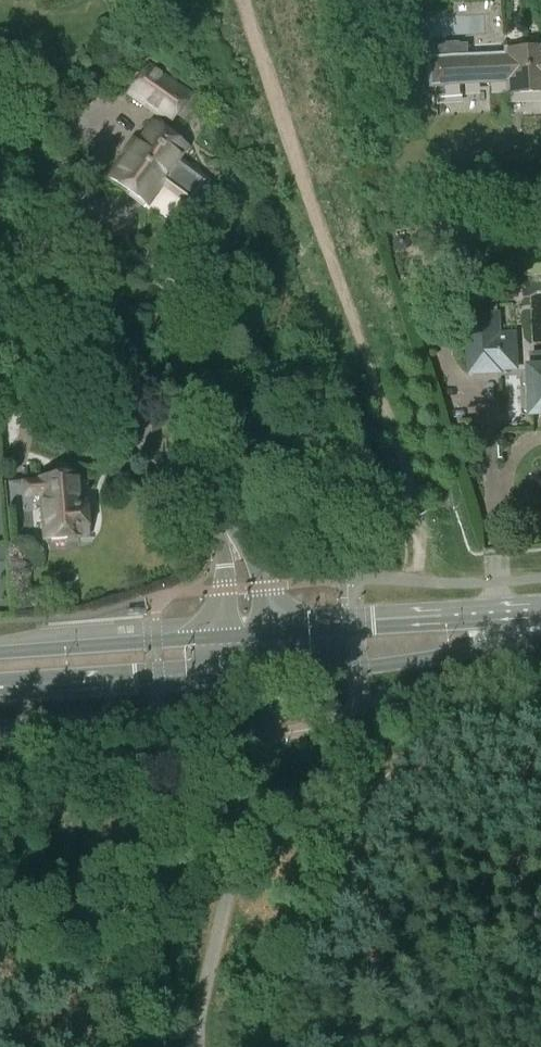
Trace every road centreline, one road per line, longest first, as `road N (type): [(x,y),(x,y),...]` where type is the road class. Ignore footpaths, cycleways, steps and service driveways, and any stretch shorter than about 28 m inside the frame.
road 1 (unclassified): [(195,1046),(276,676)]
road 2 (primary): [(0,688),(276,676)]
road 3 (primary): [(540,616),(270,634)]
road 4 (primary): [(276,676),(540,638)]
road 5 (secondary): [(183,477),(122,416),(0,326)]
road 6 (primary): [(229,636),(0,653)]
road 7 (secondary): [(270,634),(243,544),(183,477)]
road 8 (secondary): [(183,477),(220,537),(229,636)]

